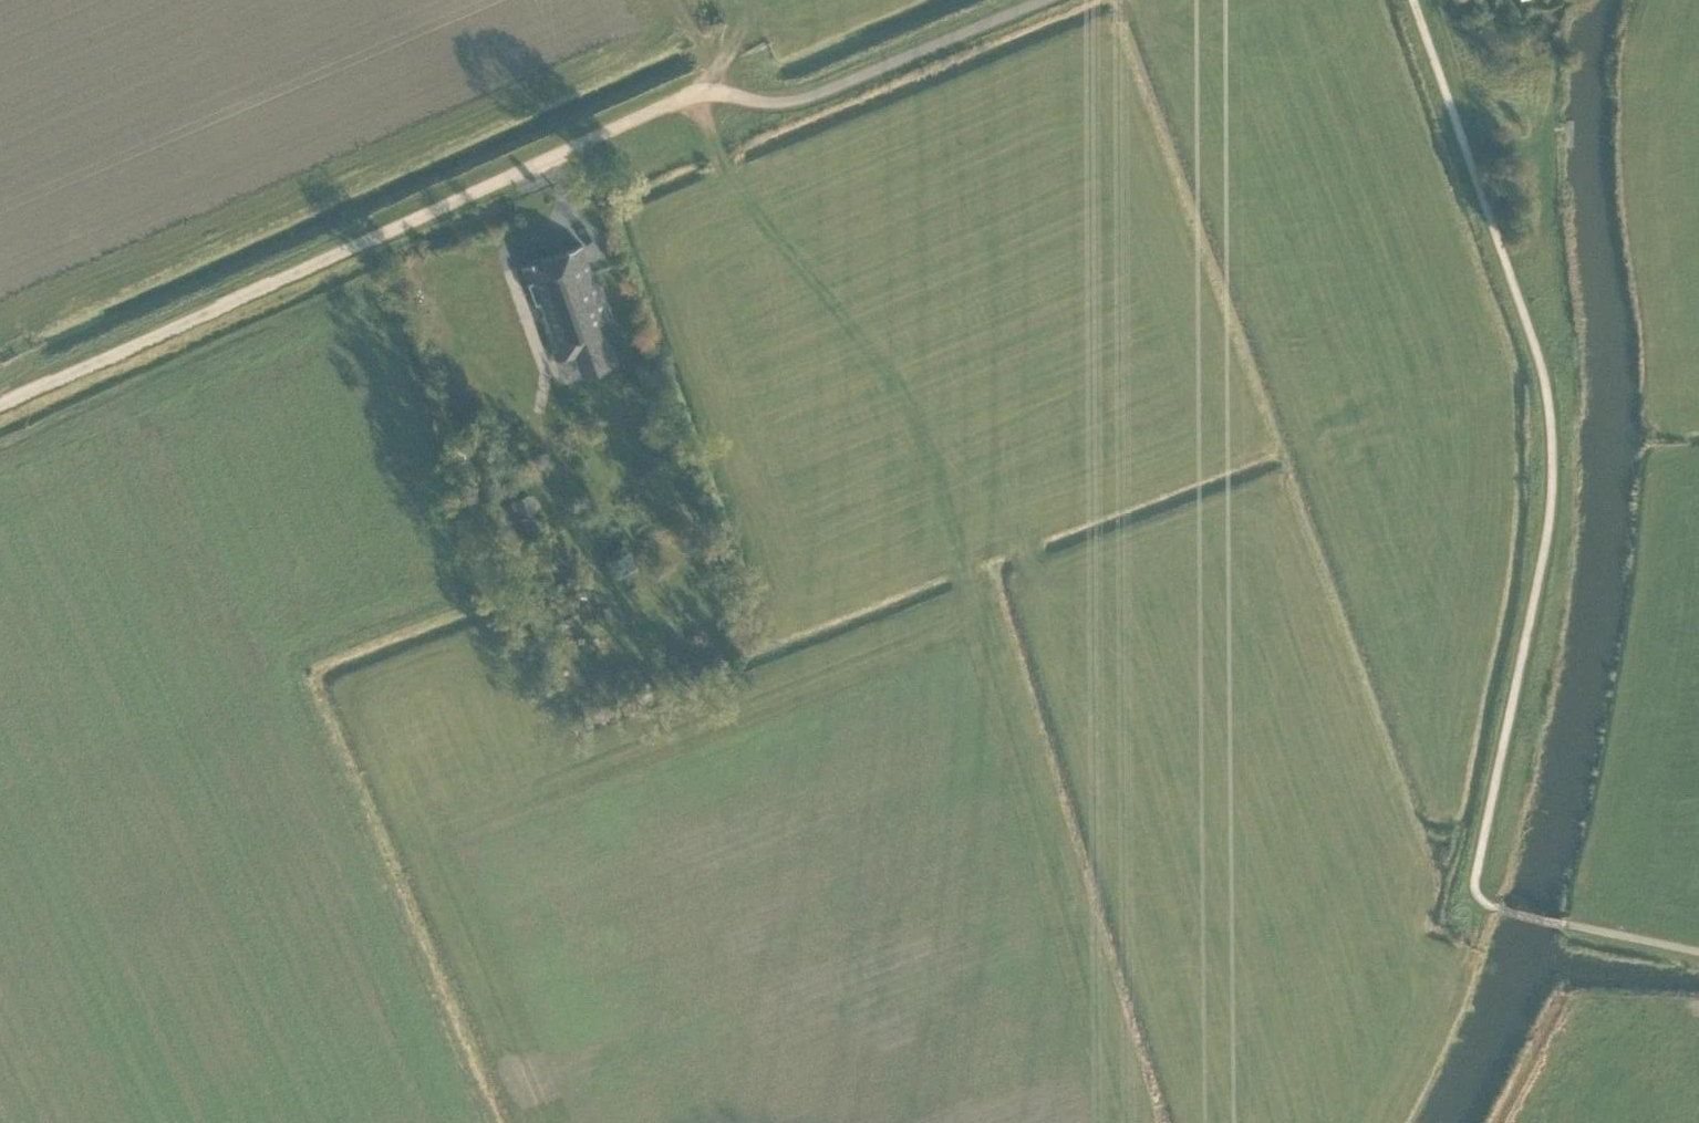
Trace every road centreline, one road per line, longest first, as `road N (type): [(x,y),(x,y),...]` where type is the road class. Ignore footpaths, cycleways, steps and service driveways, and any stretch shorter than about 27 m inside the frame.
road 1 (unclassified): [(0,404),(677,97),(709,90),(804,96),(1037,0)]

